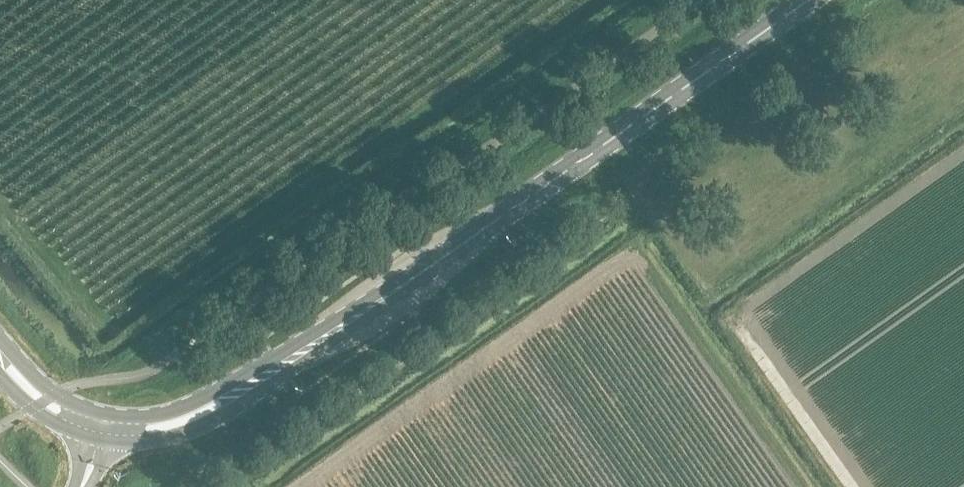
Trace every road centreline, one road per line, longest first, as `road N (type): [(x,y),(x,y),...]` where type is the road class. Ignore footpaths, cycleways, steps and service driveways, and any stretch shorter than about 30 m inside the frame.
road 1 (secondary): [(331,334),(808,0)]
road 2 (secondary): [(98,442),(161,442),(197,431),(286,376),(331,334)]
road 3 (secondary): [(331,334),(192,406),(102,418)]
road 4 (track): [(730,318),(849,486)]
road 5 (secondary): [(102,418),(51,397),(0,336)]
road 6 (secondary): [(0,375),(29,409),(98,442)]

